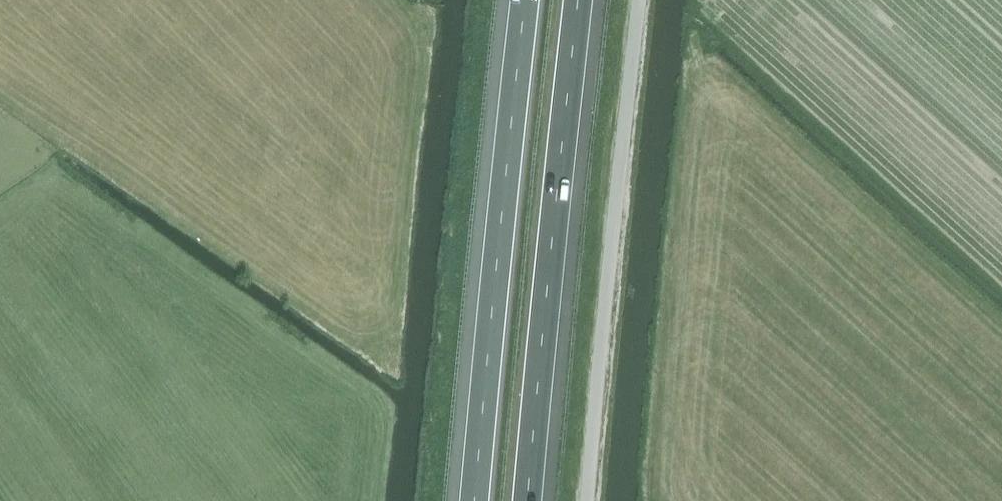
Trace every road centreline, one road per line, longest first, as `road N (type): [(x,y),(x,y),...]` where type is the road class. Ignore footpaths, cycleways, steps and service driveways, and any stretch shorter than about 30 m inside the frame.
road 1 (unclassified): [(581,500),(640,0)]
road 2 (motorway): [(528,0),(477,500)]
road 3 (motorway): [(530,500),(578,0)]

